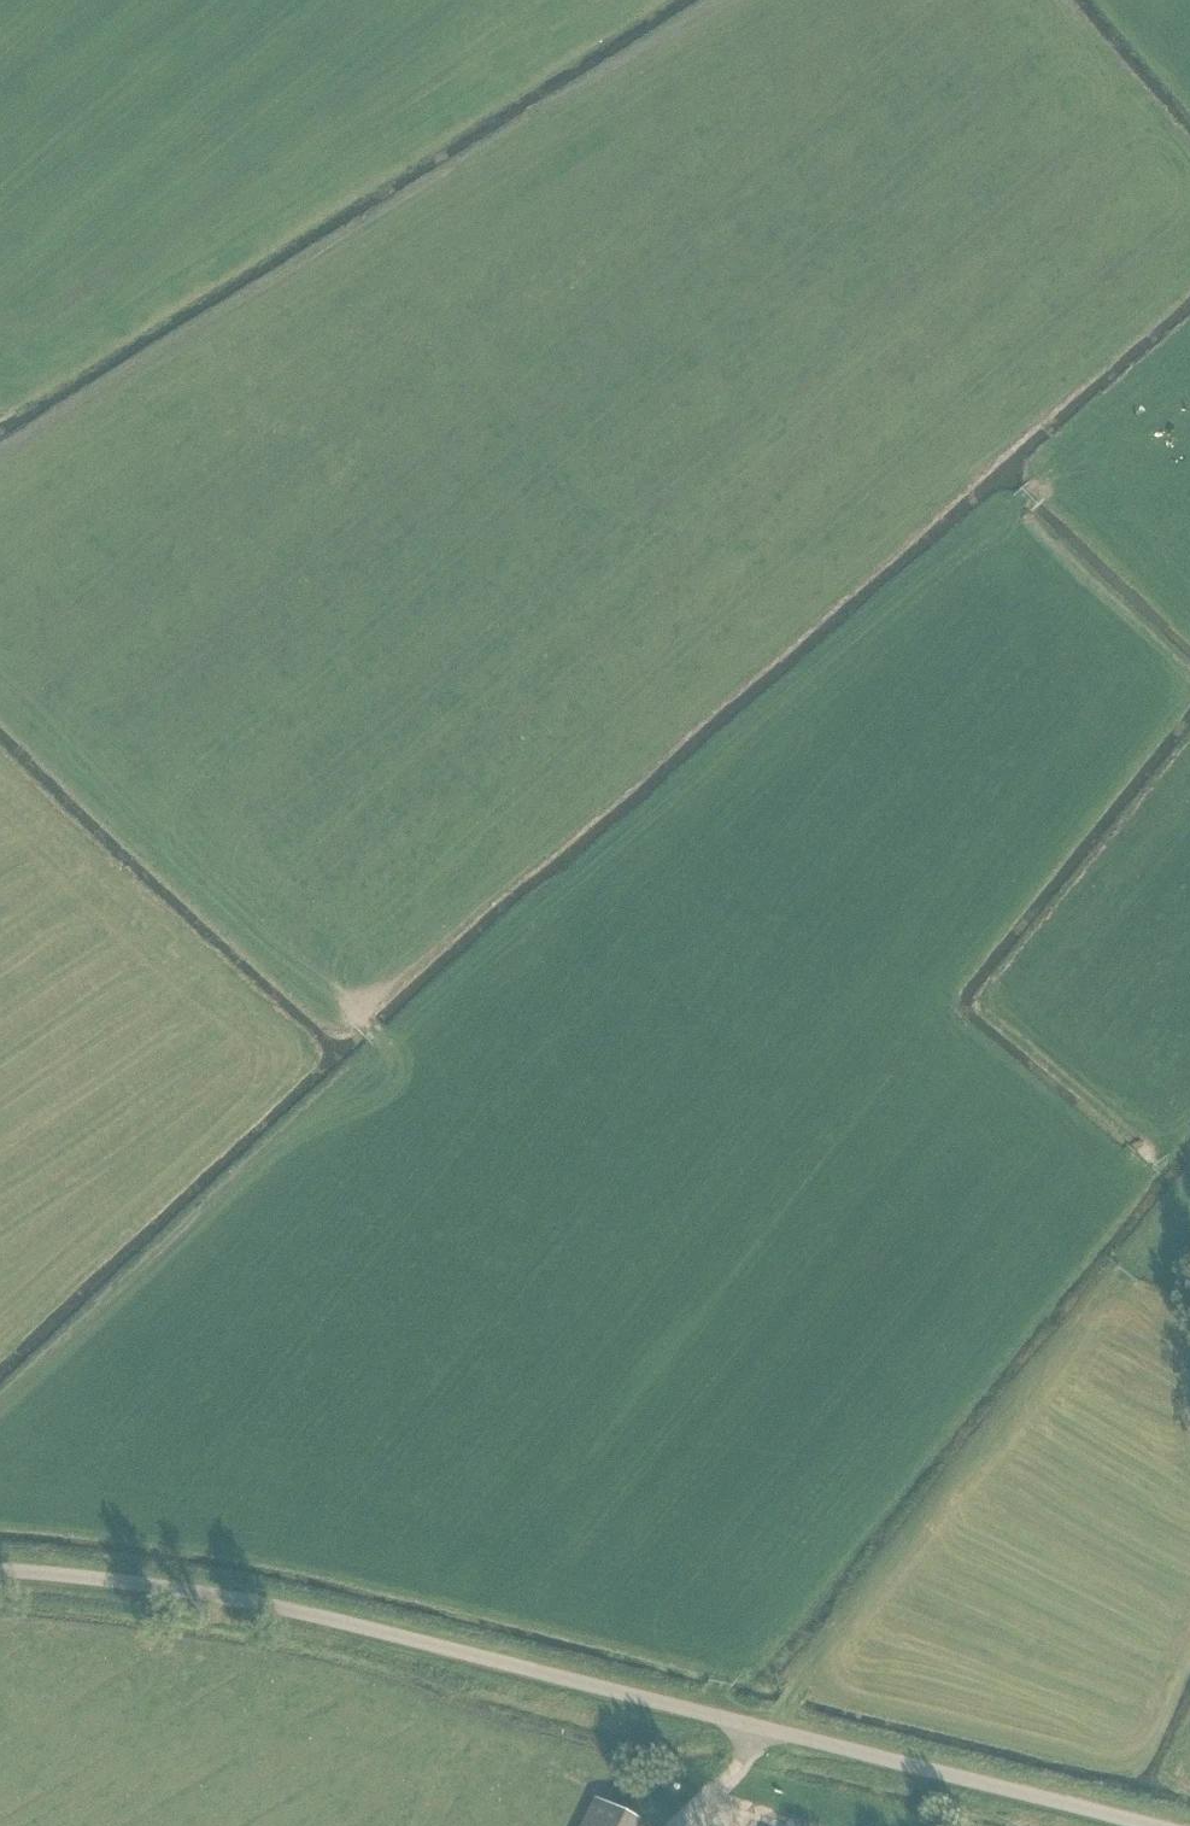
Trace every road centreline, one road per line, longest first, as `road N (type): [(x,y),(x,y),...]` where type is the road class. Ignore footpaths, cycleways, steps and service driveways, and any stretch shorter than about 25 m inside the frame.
road 1 (unclassified): [(1155,1825),(291,1612),(0,1570)]

